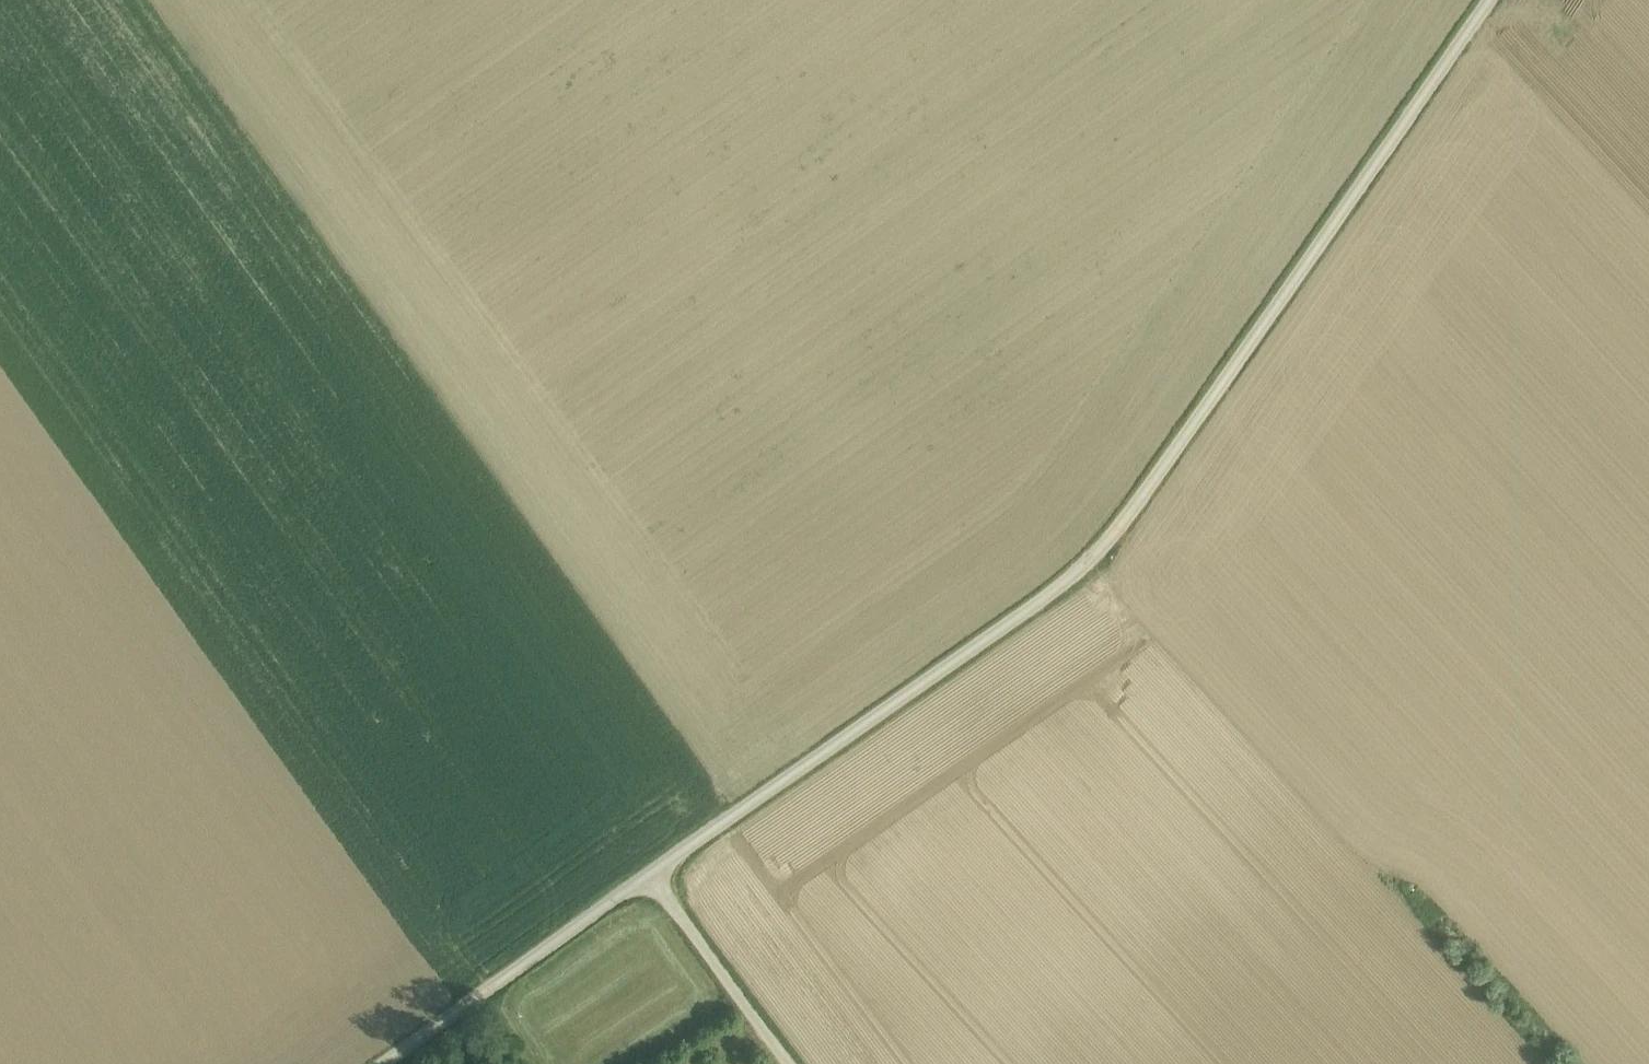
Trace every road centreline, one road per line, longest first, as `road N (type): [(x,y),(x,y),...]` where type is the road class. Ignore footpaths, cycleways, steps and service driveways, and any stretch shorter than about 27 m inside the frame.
road 1 (unclassified): [(1491,0),(1106,549),(383,1063)]

